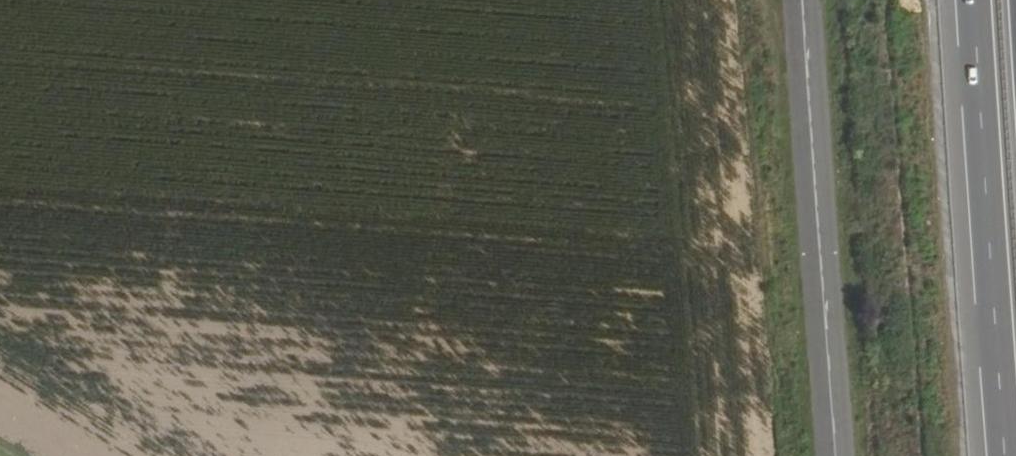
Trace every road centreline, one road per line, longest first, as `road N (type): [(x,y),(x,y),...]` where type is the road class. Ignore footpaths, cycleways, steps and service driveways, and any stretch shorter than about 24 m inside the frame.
road 1 (tertiary): [(801,0),(840,455)]
road 2 (motorway): [(971,0),(1002,455)]

